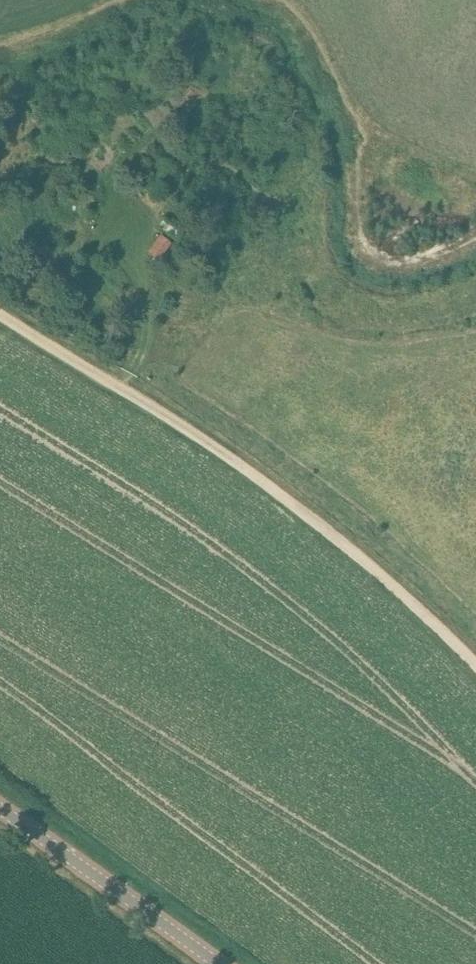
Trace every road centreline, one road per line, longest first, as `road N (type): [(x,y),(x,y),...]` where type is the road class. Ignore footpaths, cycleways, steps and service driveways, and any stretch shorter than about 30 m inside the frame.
road 1 (unclassified): [(475,663),(371,567),(151,401),(0,305)]
road 2 (unclassified): [(215,963),(0,812)]

